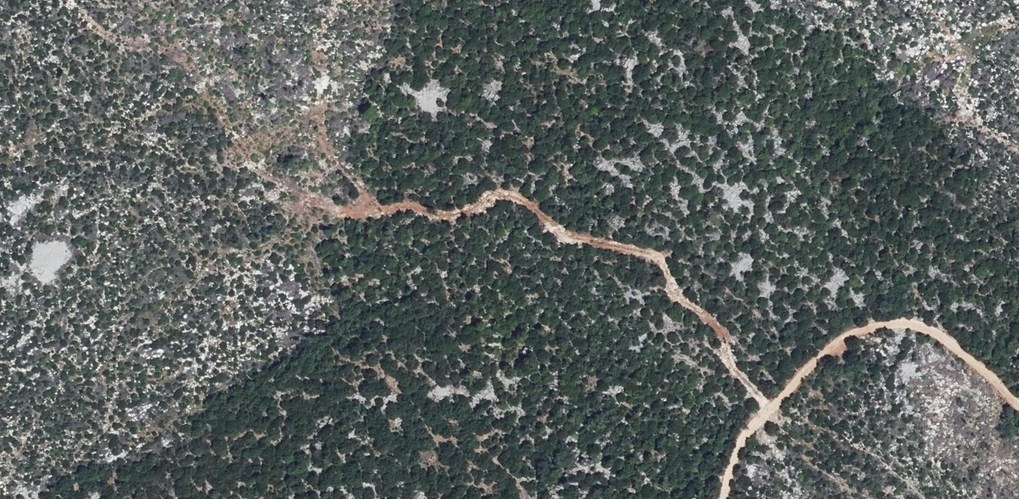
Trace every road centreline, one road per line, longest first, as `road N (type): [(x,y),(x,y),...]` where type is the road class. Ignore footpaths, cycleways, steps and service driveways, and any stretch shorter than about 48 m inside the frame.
road 1 (track): [(771,408),(723,359),(725,338),(714,321),(674,295),(658,256),(644,249),(565,235),(506,193),(459,212),(413,199),(323,213)]
road 2 (track): [(725,498),(748,428),(834,345),(868,329),(909,322),(940,336),(1018,402)]
road 3 (track): [(323,213),(253,165),(189,66),(162,41),(116,35),(68,0)]

